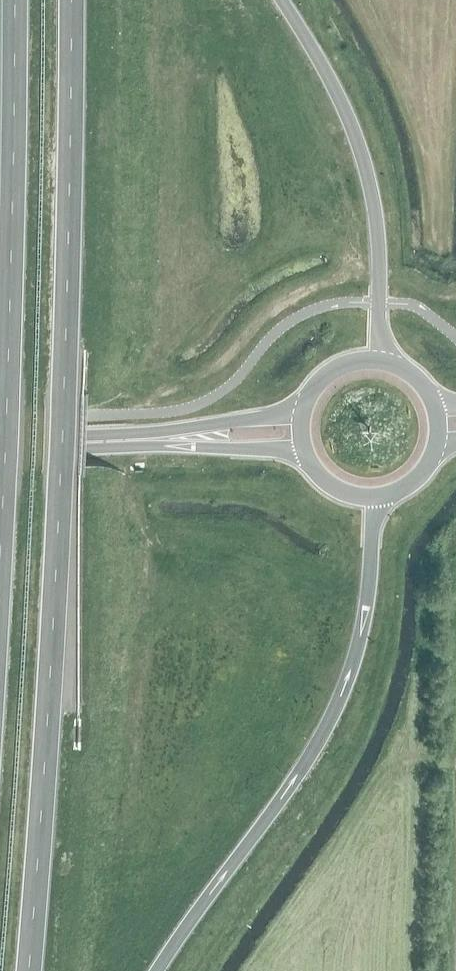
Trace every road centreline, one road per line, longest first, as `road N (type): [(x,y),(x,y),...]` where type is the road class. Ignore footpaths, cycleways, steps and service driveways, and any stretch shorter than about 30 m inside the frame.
road 1 (trunk): [(29,970),(56,570),(71,0)]
road 2 (trunk): [(14,0),(0,542)]
road 3 (trunk): [(157,970),(295,784),(343,694),(366,604),(373,499)]
road 4 (trunk): [(378,360),(379,239),(368,176),(354,133),(278,0)]
road 5 (tertiary): [(169,439),(0,447)]
road 6 (tertiary): [(301,413),(229,421),(169,439)]
road 7 (tertiary): [(169,439),(303,451)]

